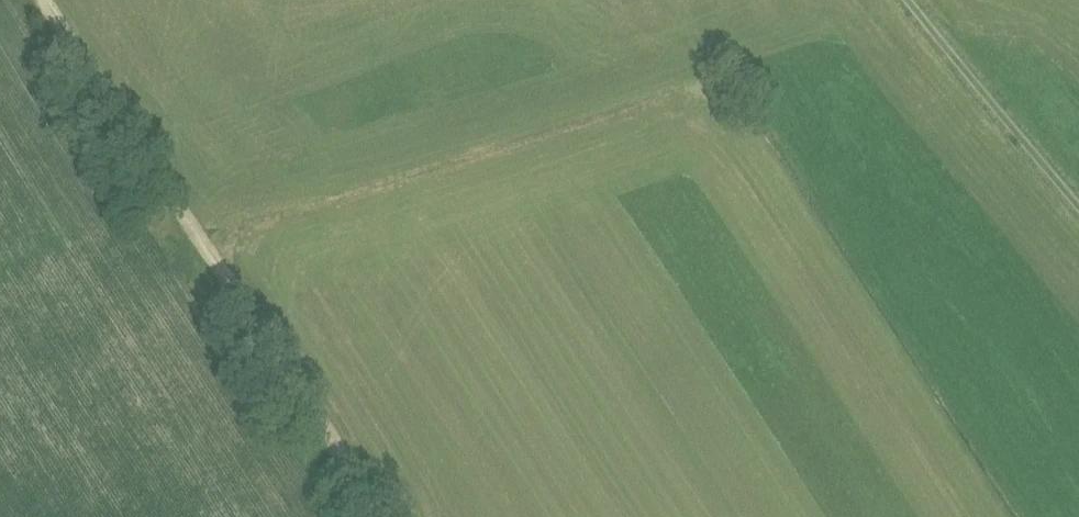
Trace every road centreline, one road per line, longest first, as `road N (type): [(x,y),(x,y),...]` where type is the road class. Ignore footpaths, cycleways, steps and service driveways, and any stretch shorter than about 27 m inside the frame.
road 1 (track): [(382,516),(48,0)]

